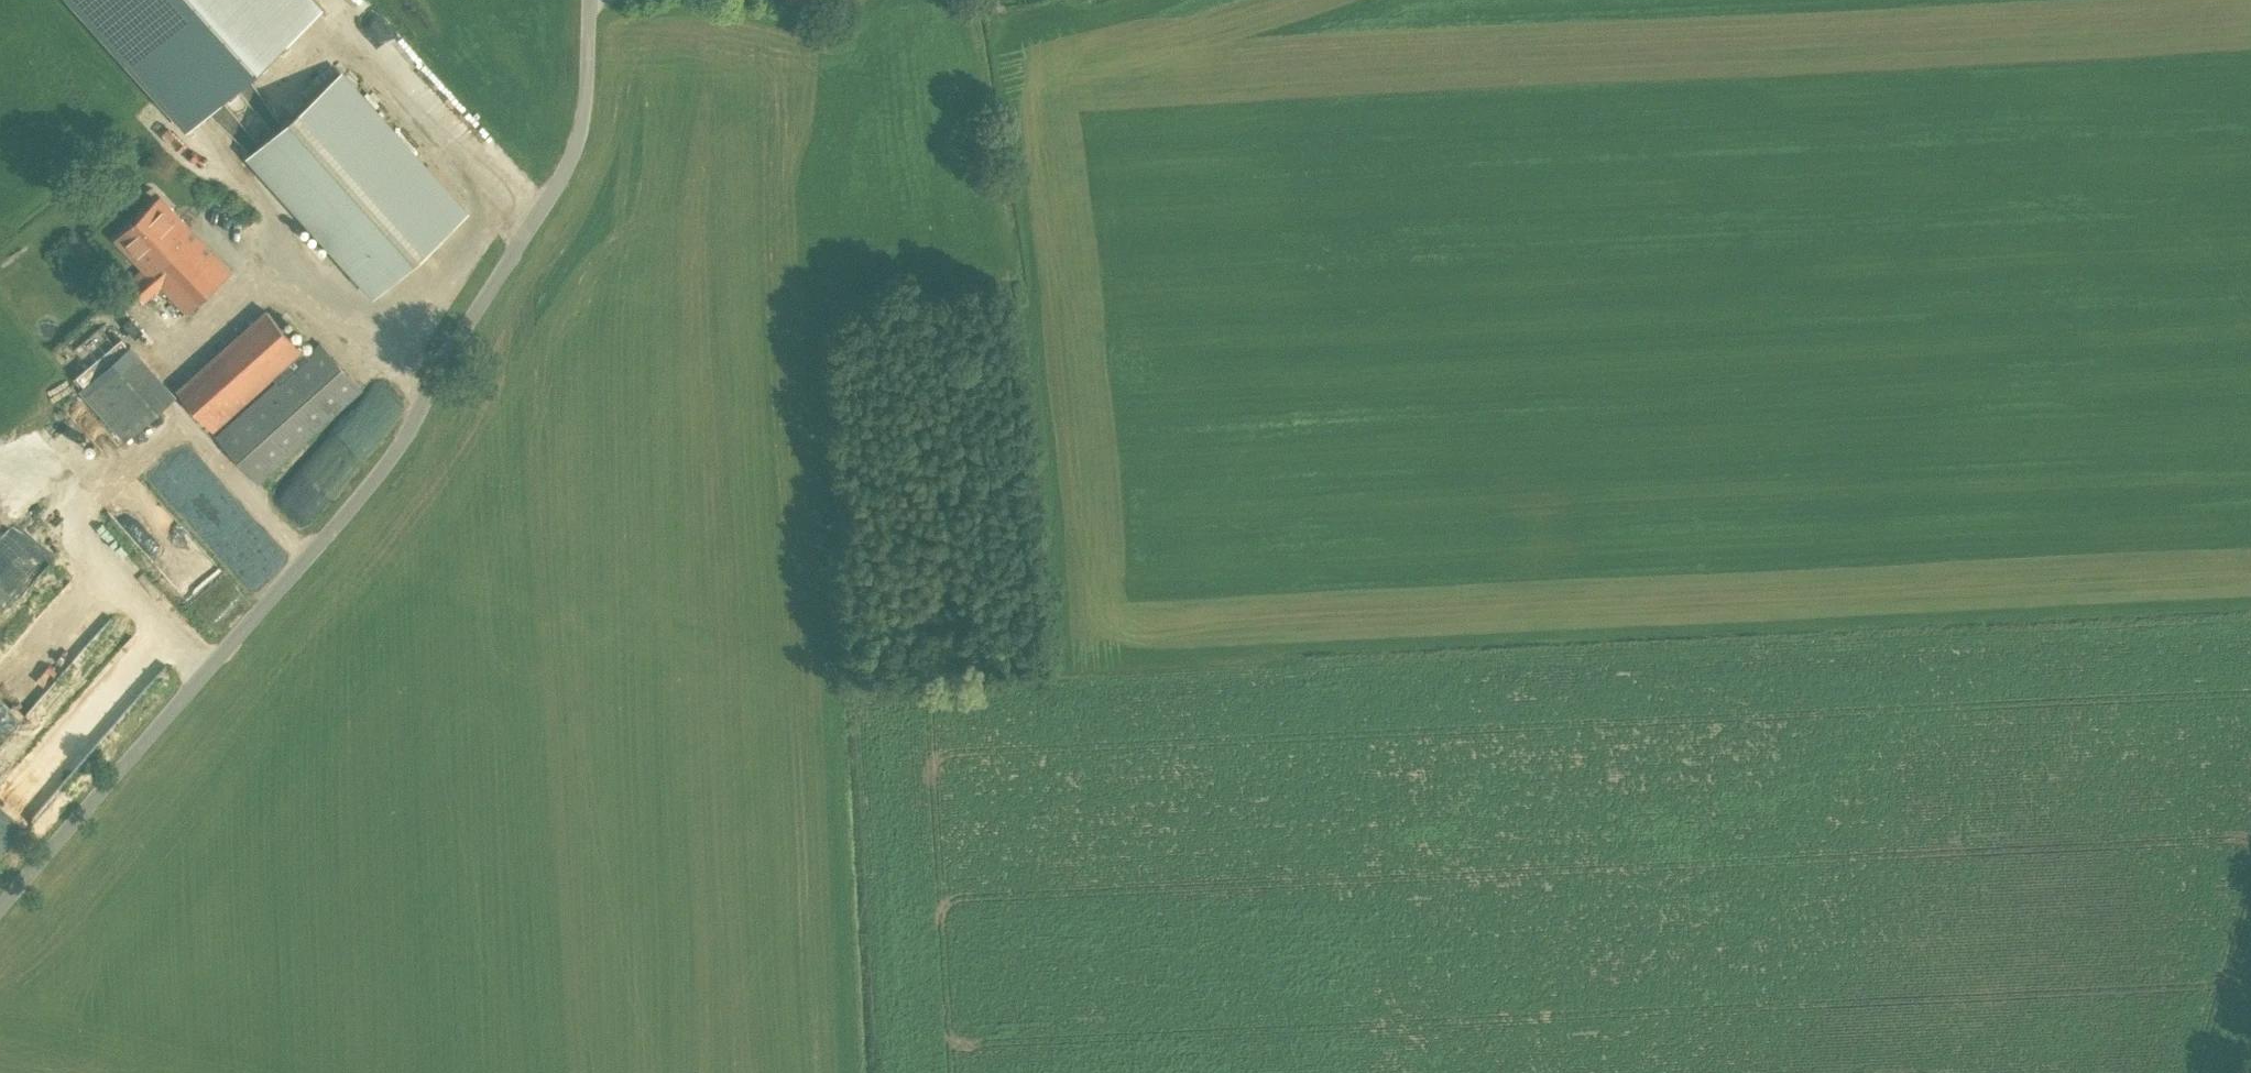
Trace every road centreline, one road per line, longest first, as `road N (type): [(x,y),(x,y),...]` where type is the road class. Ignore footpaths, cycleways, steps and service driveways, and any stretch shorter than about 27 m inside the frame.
road 1 (unclassified): [(0,906),(412,425),(575,145),(591,0)]

